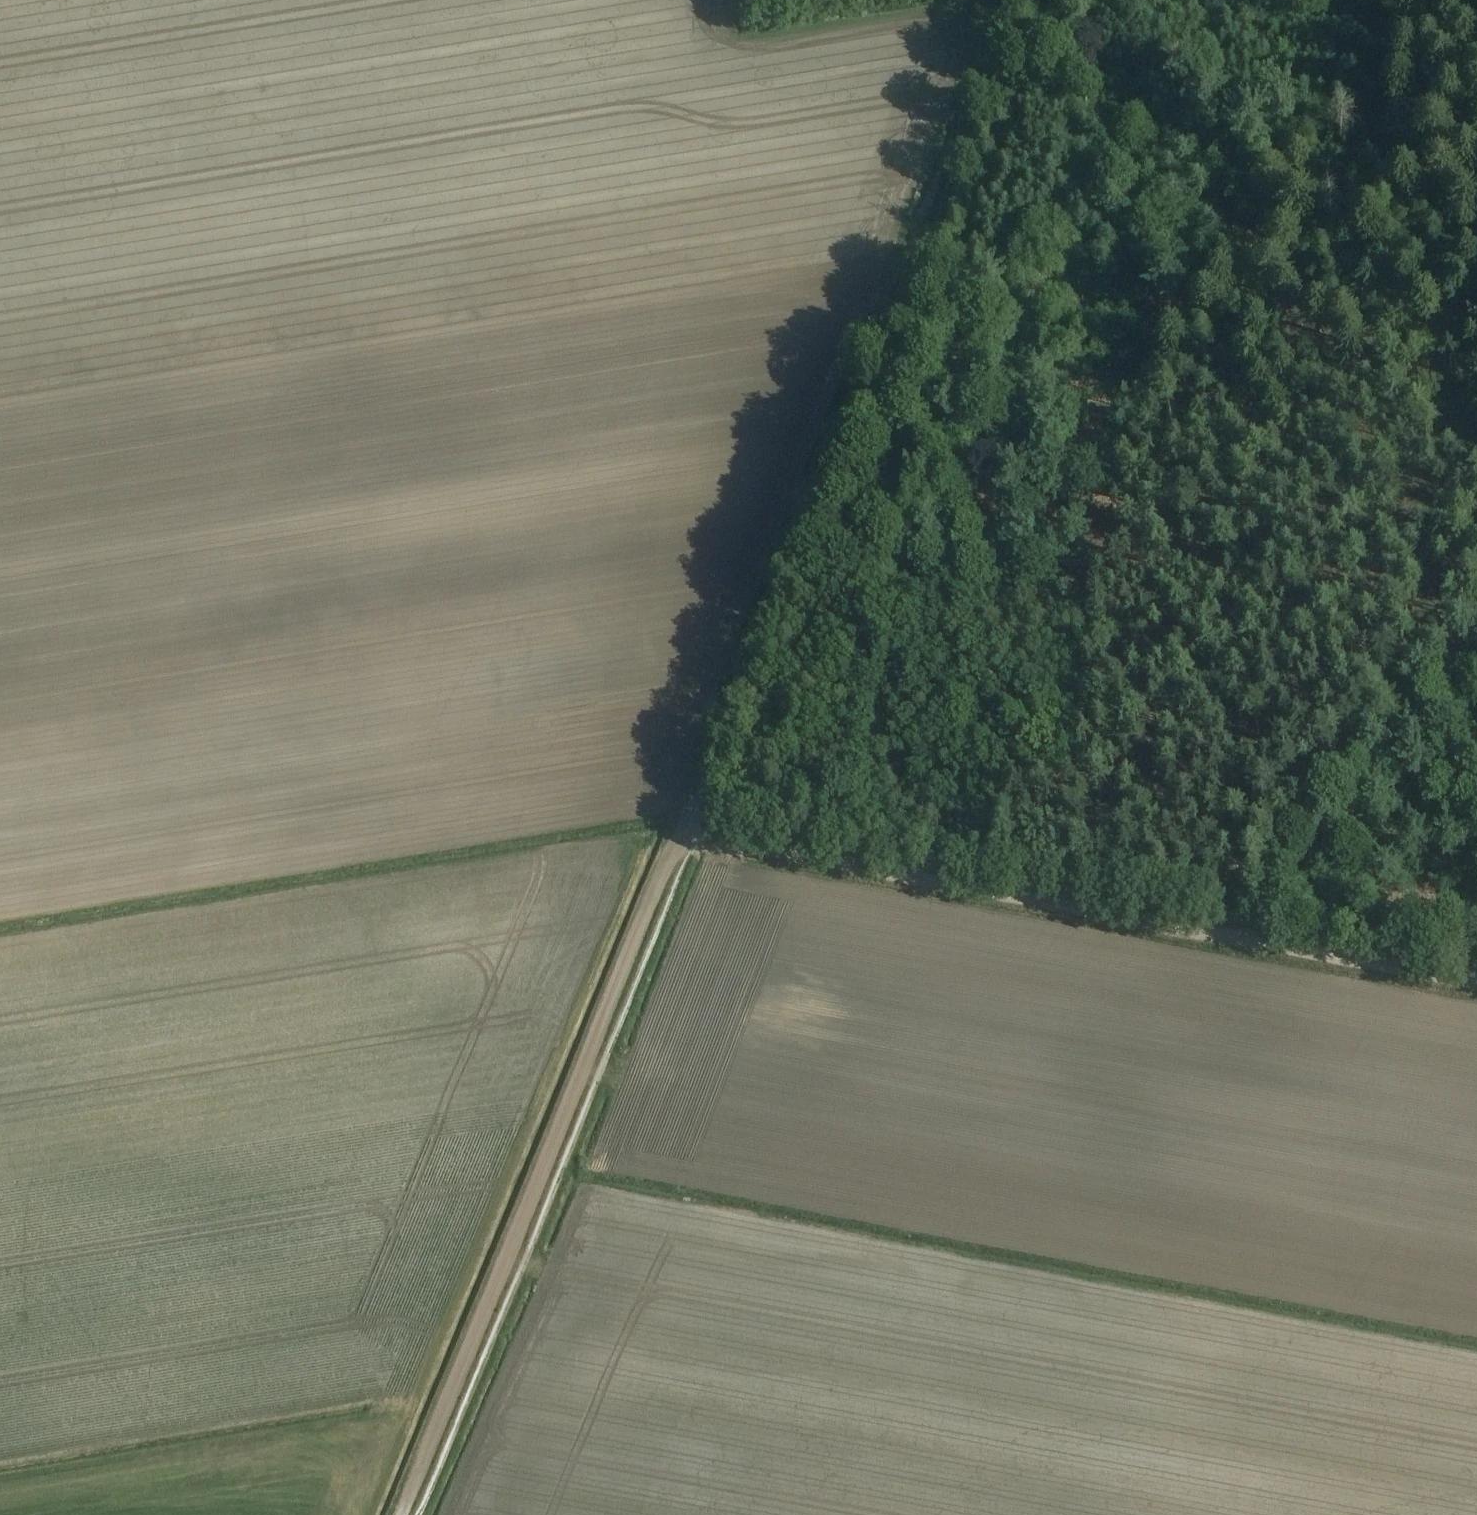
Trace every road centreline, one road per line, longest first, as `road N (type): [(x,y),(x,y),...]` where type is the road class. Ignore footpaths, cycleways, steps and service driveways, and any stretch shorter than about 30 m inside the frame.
road 1 (track): [(687,831),(1022,0)]
road 2 (track): [(1464,980),(687,831)]
road 3 (track): [(402,1514),(659,877),(687,831)]

